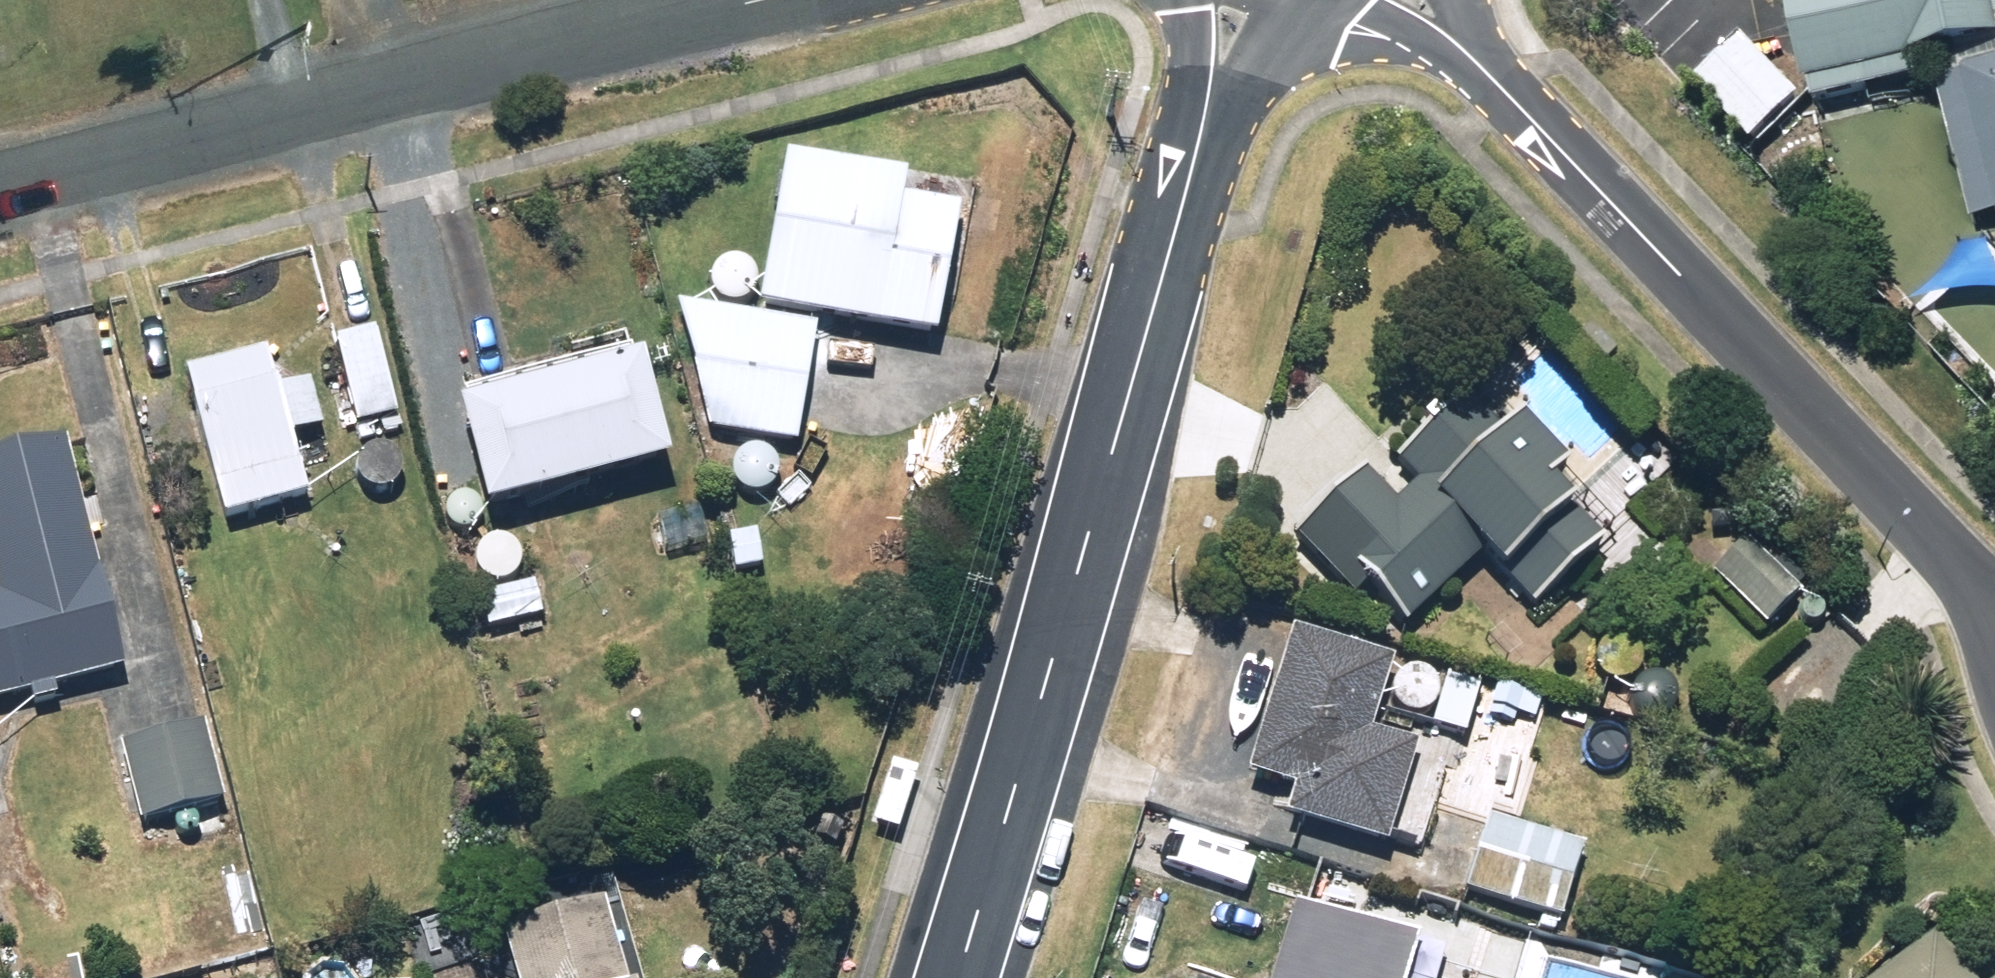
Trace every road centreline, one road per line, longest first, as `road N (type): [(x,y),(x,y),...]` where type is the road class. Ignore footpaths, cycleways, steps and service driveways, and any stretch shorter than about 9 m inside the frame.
road 1 (tertiary): [(955,977),(1207,98)]
road 2 (residential): [(758,0),(0,192)]
road 3 (residential): [(1994,614),(1956,563),(1463,48)]
road 4 (residential): [(1463,48),(1320,0)]
road 5 (tertiary): [(1300,0),(1264,53),(1207,98)]

